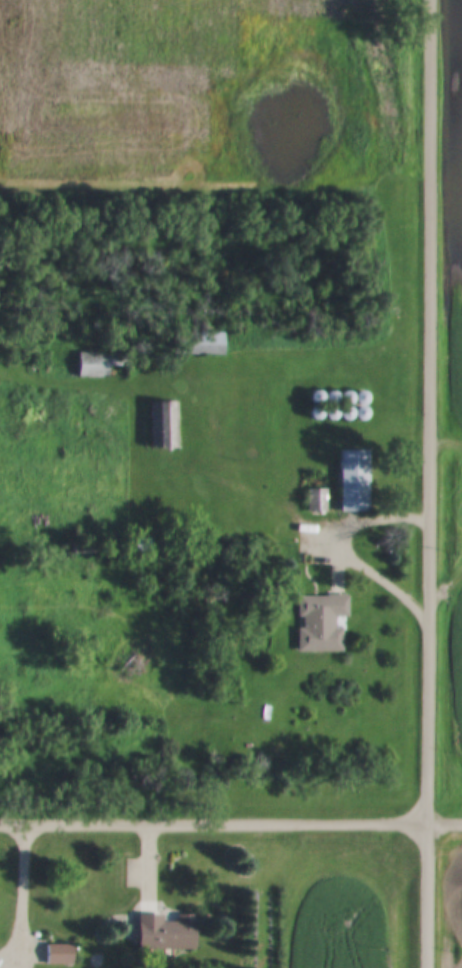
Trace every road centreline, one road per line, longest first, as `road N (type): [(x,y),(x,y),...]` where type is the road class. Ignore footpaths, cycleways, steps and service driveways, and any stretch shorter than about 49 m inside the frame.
road 1 (residential): [(426,967),(432,0)]
road 2 (residential): [(461,829),(0,827)]

